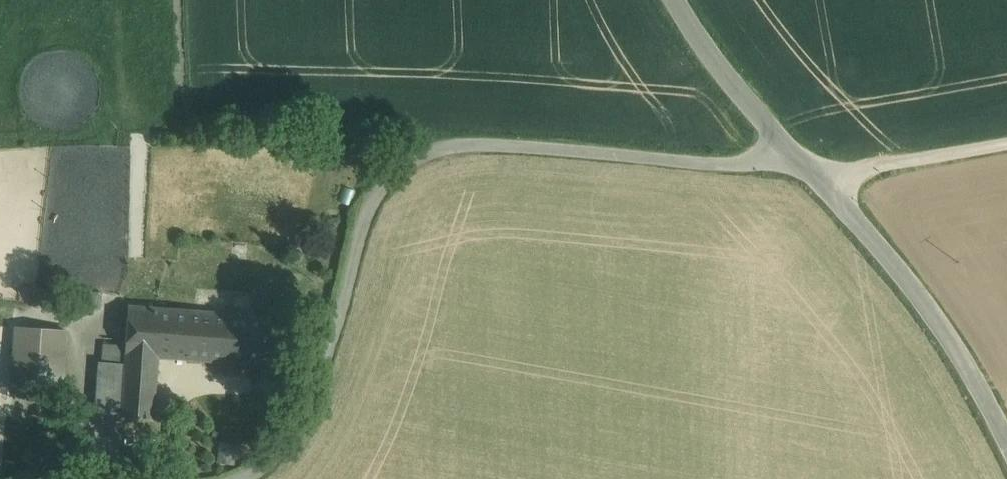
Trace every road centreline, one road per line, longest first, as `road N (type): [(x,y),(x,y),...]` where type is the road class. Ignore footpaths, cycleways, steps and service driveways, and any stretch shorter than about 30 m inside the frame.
road 1 (unclassified): [(243,478),(293,433),(308,407),(369,202),(412,155),(475,145),(746,167),(792,156)]
road 2 (tertiary): [(1006,440),(957,346),(792,156)]
road 3 (track): [(812,178),(1006,143)]
road 4 (tertiary): [(792,156),(722,76),(673,0)]

